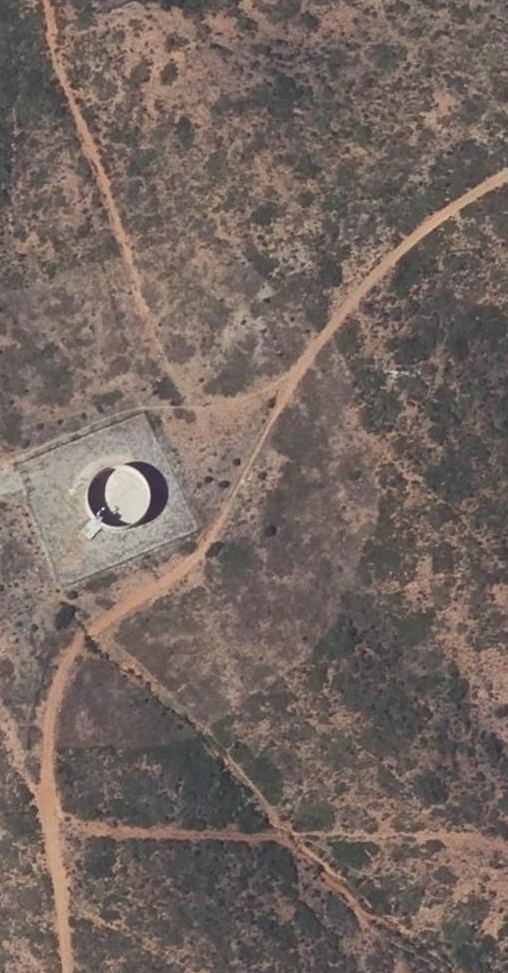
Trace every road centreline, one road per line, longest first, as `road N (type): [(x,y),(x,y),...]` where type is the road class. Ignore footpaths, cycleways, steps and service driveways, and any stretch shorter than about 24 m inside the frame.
road 1 (track): [(39,0),(57,71),(176,366),(201,400),(249,408),(291,388),(440,233),(507,188)]
road 2 (track): [(291,388),(201,553),(93,633),(63,671),(50,809)]
road 3 (track): [(0,676),(50,809),(65,972)]

